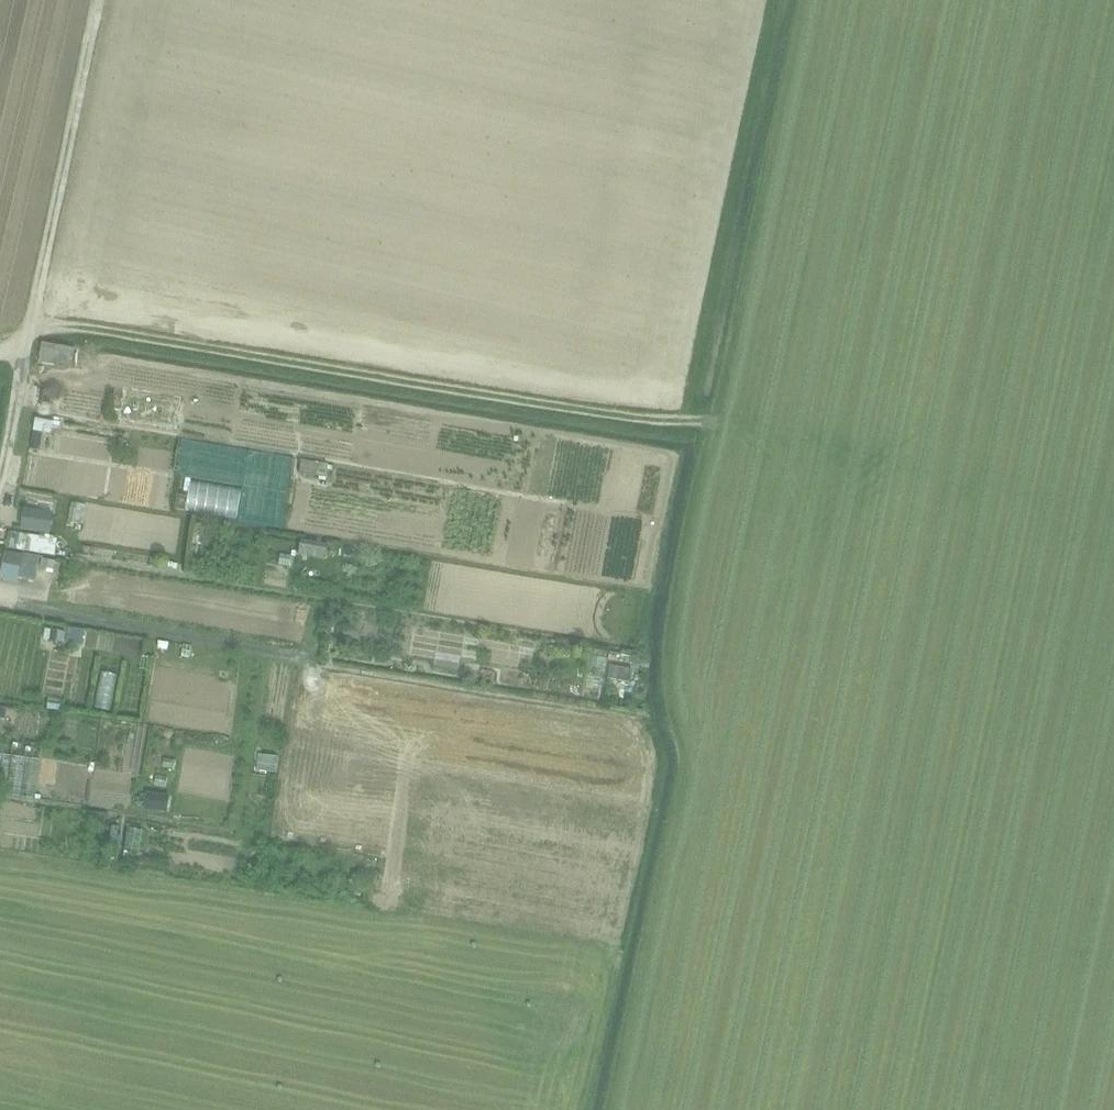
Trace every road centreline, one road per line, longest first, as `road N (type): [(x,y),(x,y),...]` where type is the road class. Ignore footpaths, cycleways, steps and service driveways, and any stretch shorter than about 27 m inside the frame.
road 1 (track): [(638,418),(65,324),(0,349)]
road 2 (track): [(0,474),(96,0)]

